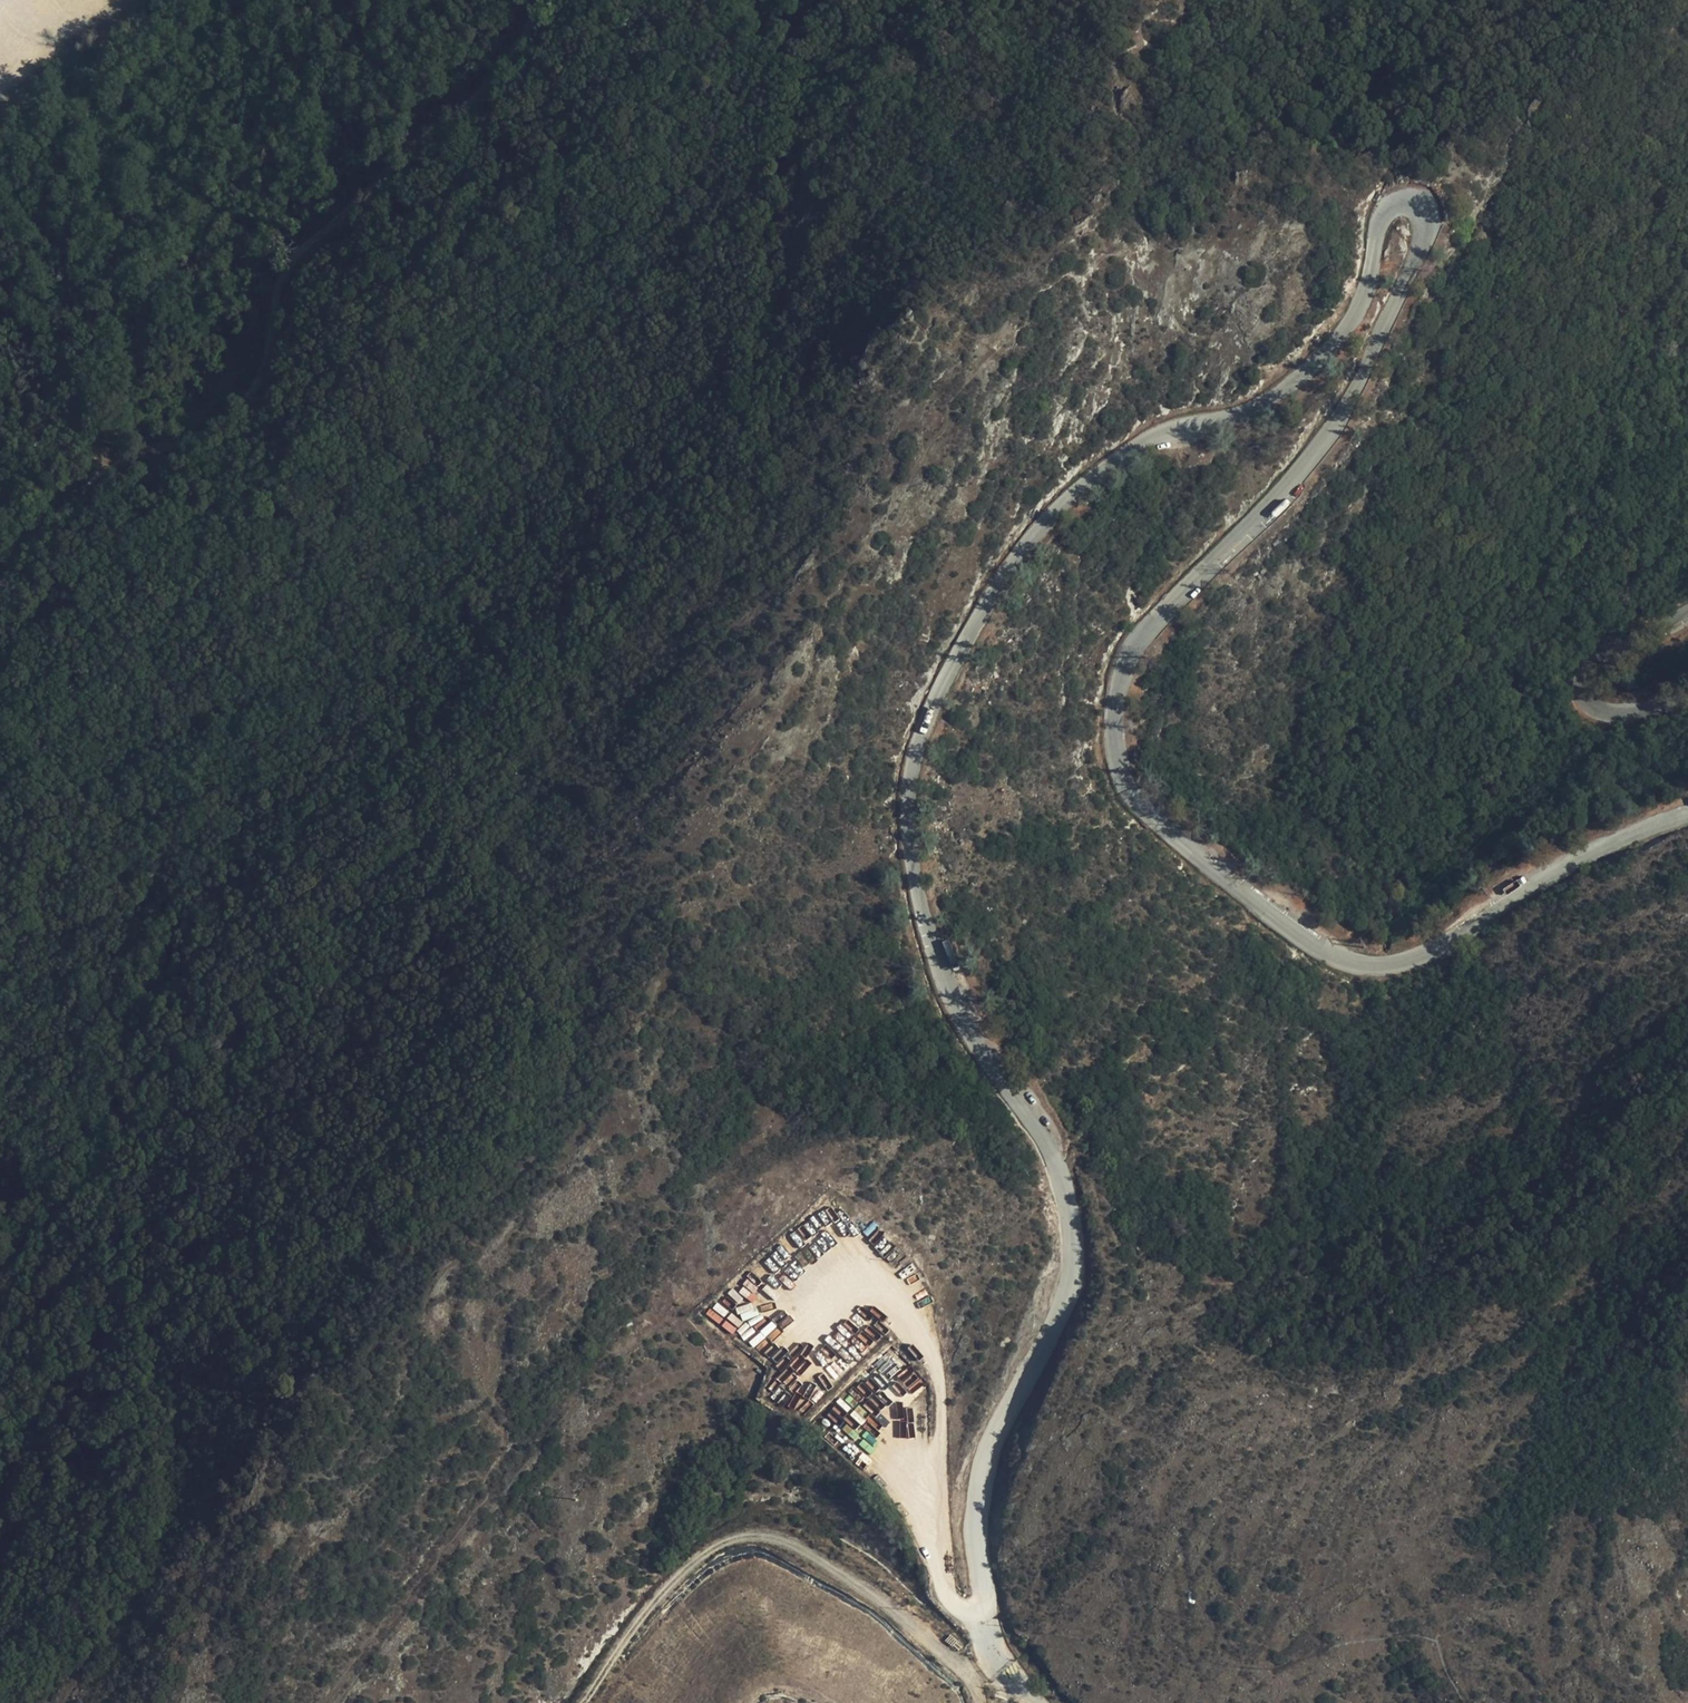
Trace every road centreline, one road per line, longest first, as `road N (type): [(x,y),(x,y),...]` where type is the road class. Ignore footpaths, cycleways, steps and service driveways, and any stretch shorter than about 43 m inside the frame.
road 1 (track): [(0,582),(21,547),(95,477),(208,416),(251,379),(306,238),(486,77),(546,0)]

